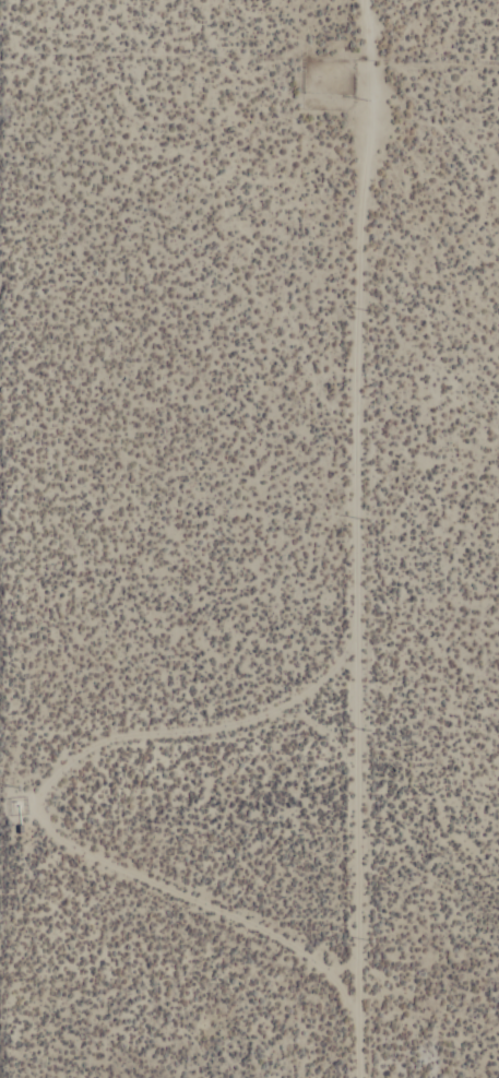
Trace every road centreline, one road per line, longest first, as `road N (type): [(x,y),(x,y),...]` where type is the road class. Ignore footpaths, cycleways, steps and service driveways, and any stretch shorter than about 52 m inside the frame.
road 1 (track): [(367,1077),(367,215),(380,96),(370,0)]
road 2 (track): [(368,626),(352,664),(313,702),(235,736),(120,744),(95,754),(45,810)]

